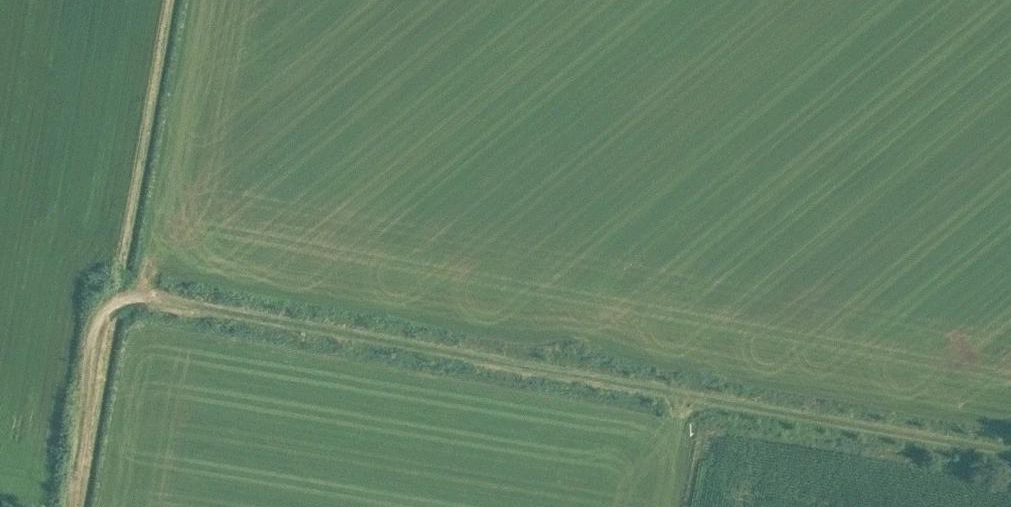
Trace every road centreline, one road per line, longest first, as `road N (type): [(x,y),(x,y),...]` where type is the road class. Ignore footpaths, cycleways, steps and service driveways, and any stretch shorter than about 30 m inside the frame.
road 1 (track): [(1010,448),(138,293),(110,305),(98,323),(66,506)]

